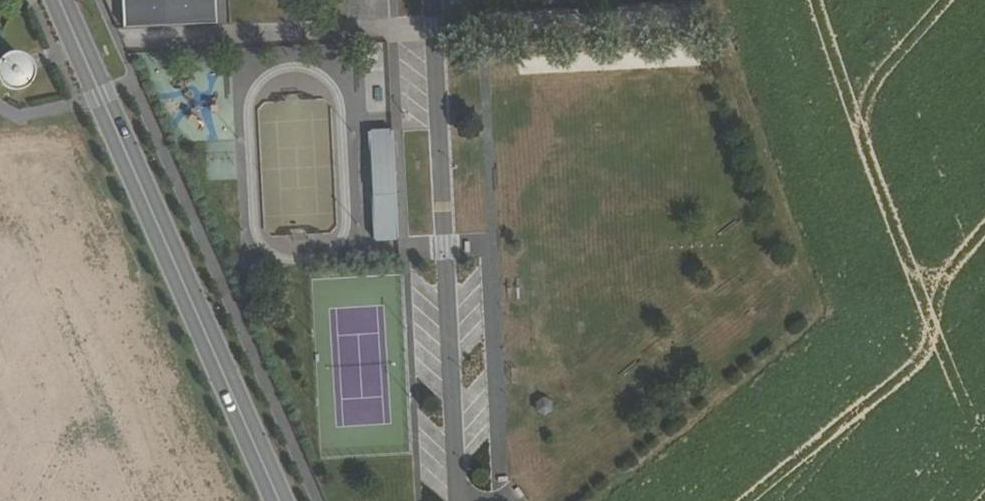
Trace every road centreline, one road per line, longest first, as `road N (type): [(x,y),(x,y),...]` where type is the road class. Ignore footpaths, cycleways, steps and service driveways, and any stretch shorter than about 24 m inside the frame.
road 1 (tertiary): [(281,500),(59,0)]
road 2 (residential): [(424,0),(464,500)]

